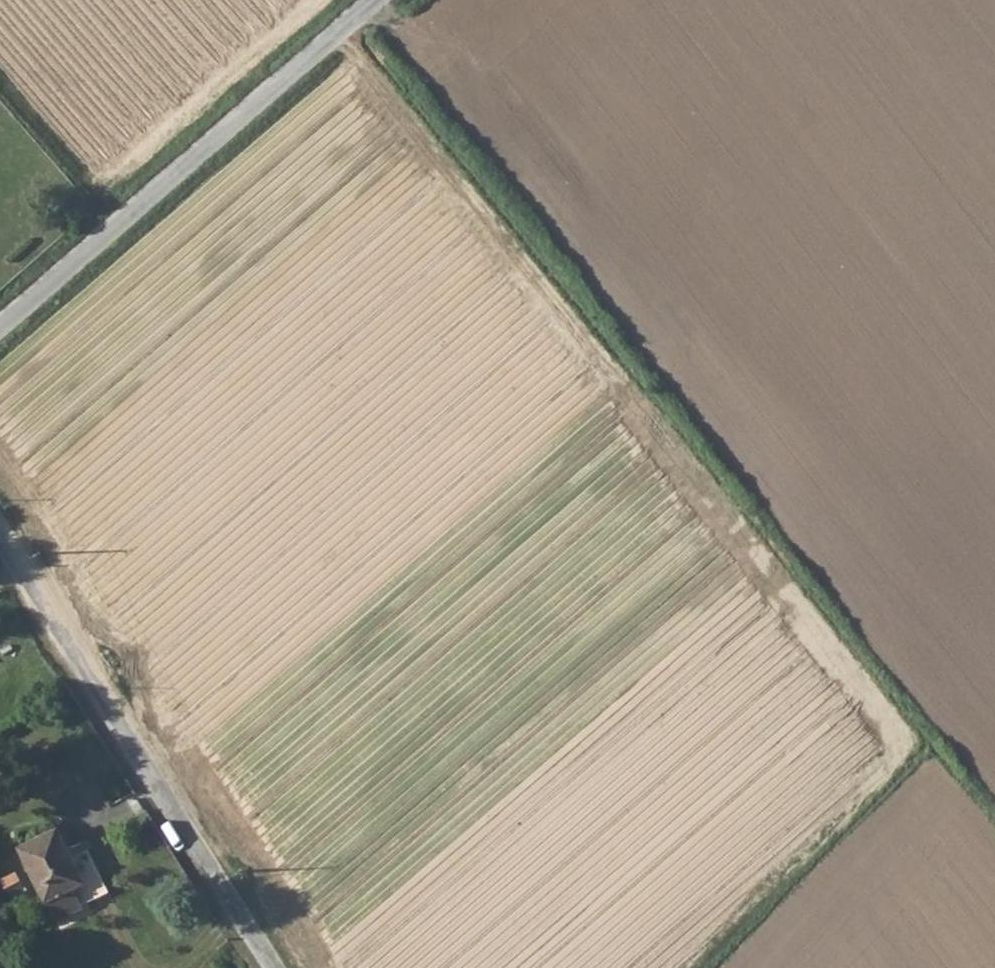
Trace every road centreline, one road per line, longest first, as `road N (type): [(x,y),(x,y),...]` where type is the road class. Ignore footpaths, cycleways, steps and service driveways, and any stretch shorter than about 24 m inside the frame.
road 1 (unclassified): [(272,967),(0,539)]
road 2 (unclassified): [(0,320),(383,0)]

